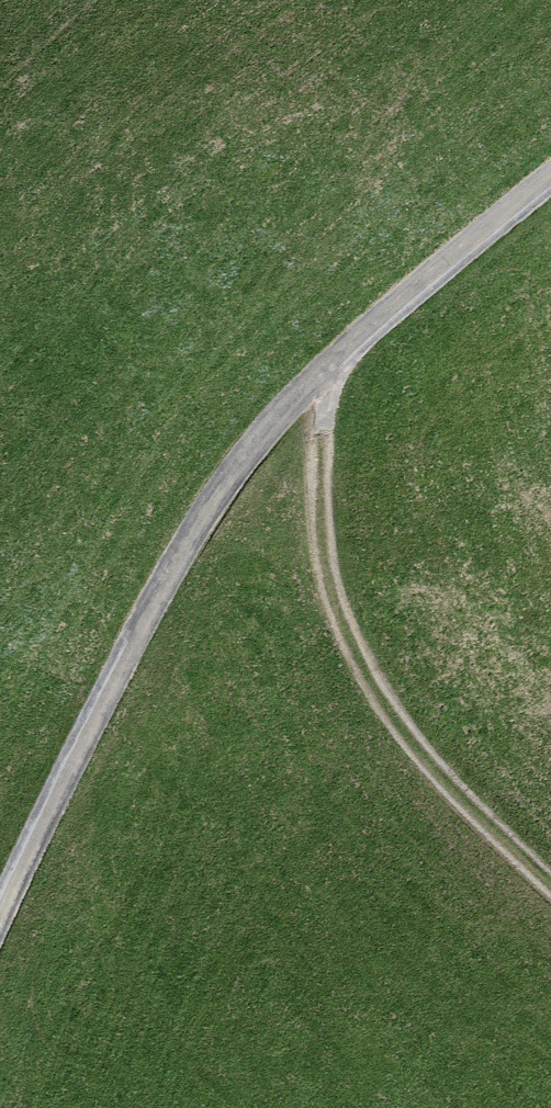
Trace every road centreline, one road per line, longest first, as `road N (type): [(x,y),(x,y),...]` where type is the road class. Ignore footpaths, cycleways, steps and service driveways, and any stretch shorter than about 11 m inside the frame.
road 1 (unclassified): [(0,934),(154,609),(285,403),(550,184)]
road 2 (track): [(317,376),(365,682),(550,874)]

